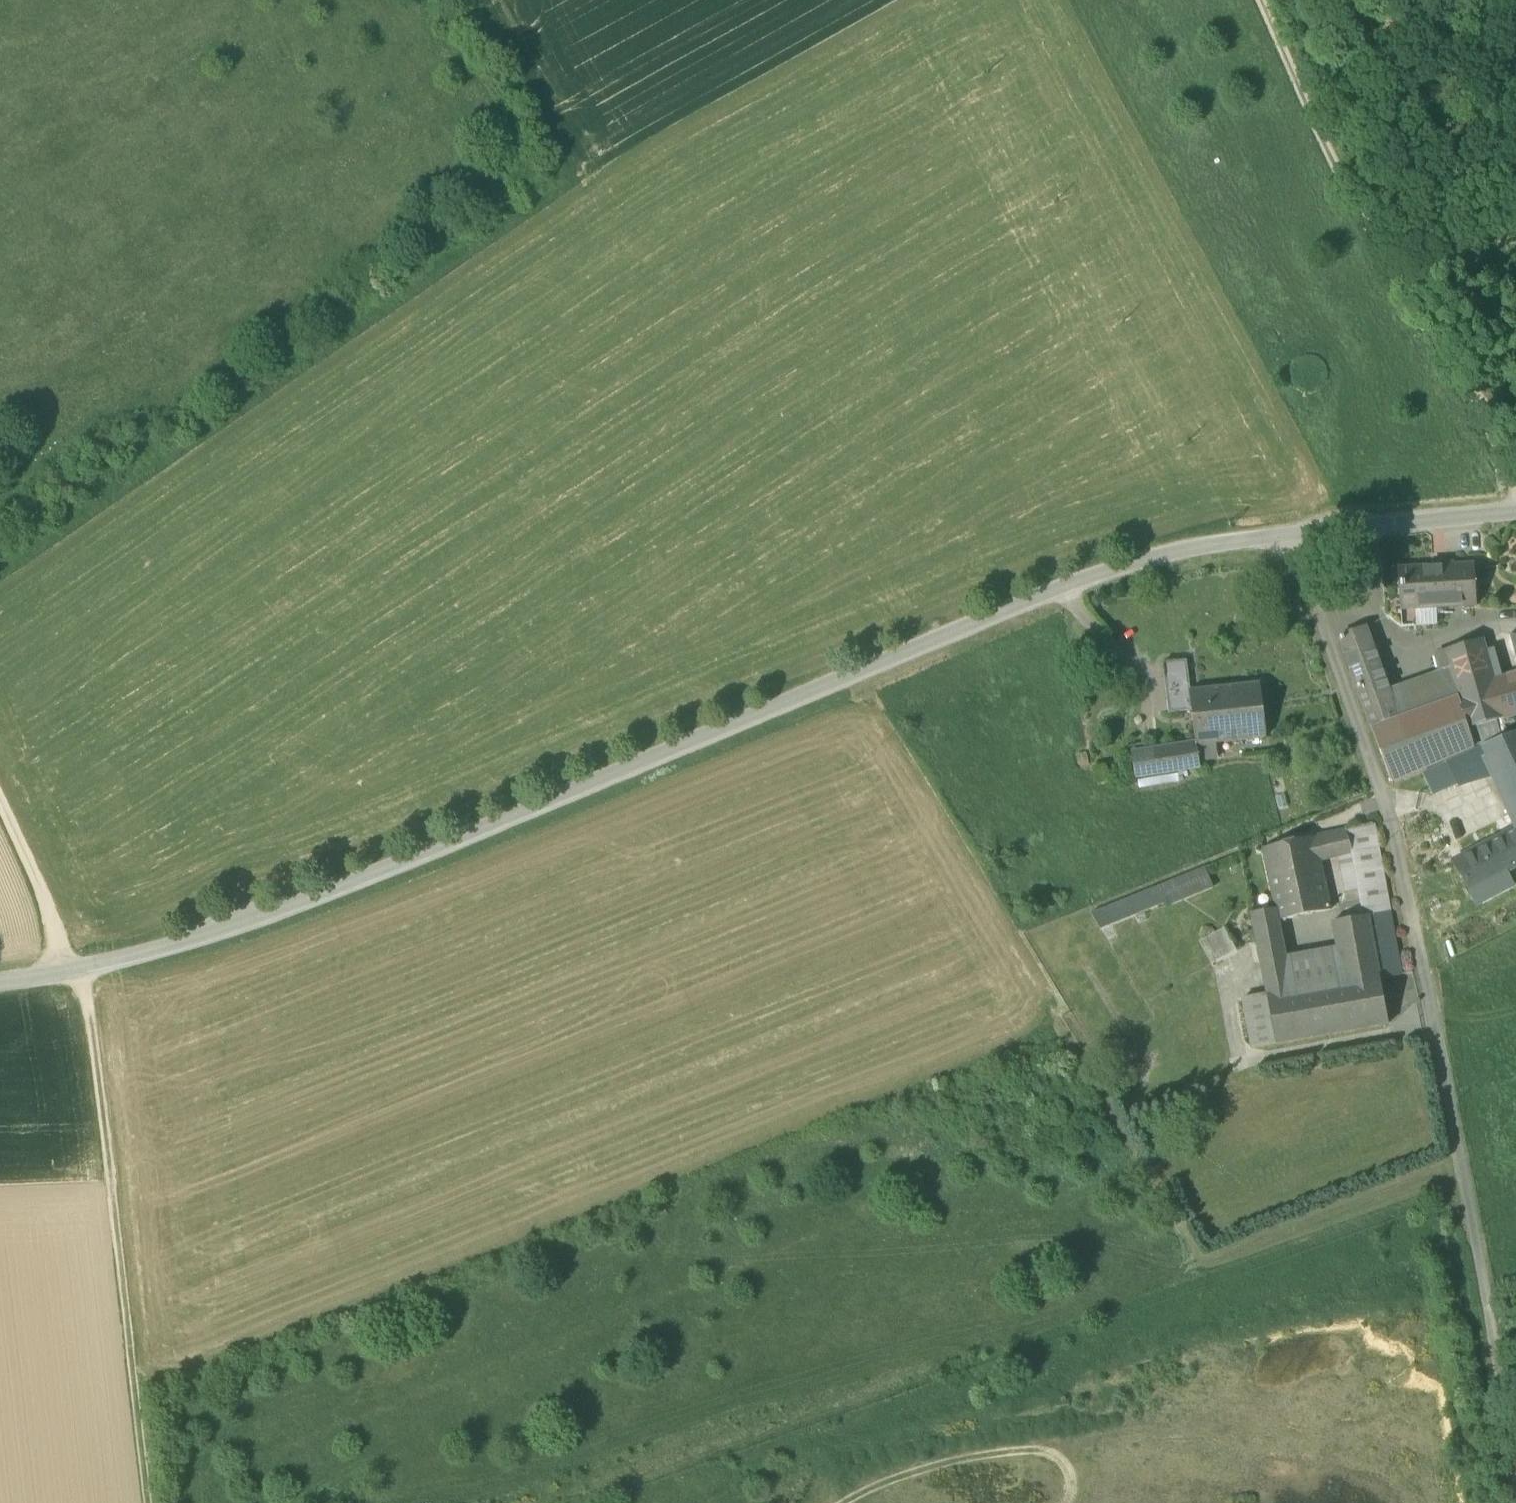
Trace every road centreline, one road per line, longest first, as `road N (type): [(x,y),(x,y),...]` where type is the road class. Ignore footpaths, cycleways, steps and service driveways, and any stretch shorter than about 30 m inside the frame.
road 1 (unclassified): [(0,982),(345,897),(1121,575),(1286,549)]
road 2 (unclassified): [(1515,1485),(1434,1017),(1386,805),(1306,584),(1286,549)]
road 3 (track): [(149,1502),(91,1007),(0,810)]
road 4 (unclassified): [(1286,549),(1515,516)]
road 5 (track): [(1401,282),(1515,239)]

